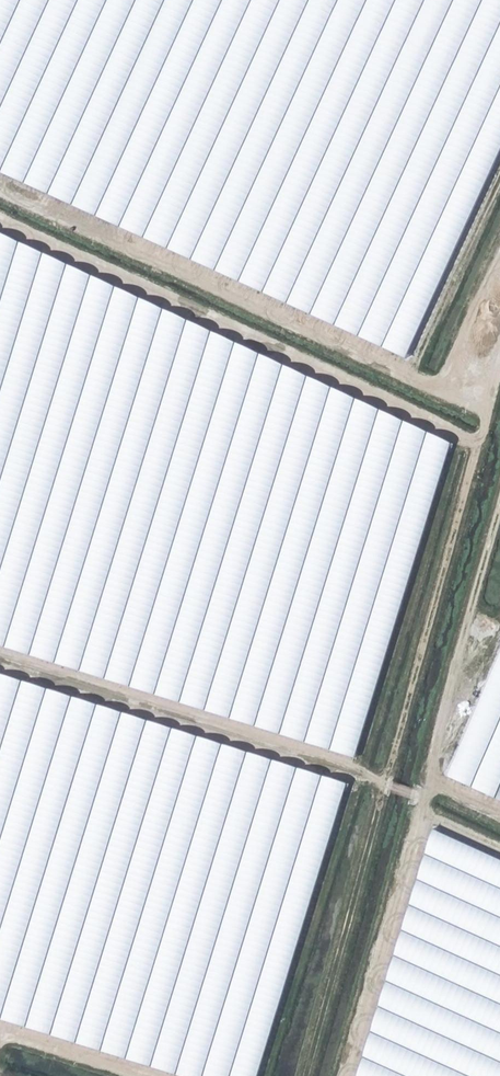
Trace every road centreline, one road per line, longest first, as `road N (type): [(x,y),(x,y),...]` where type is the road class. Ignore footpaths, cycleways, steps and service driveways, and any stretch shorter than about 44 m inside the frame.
road 1 (track): [(499,394),(308,1075)]

